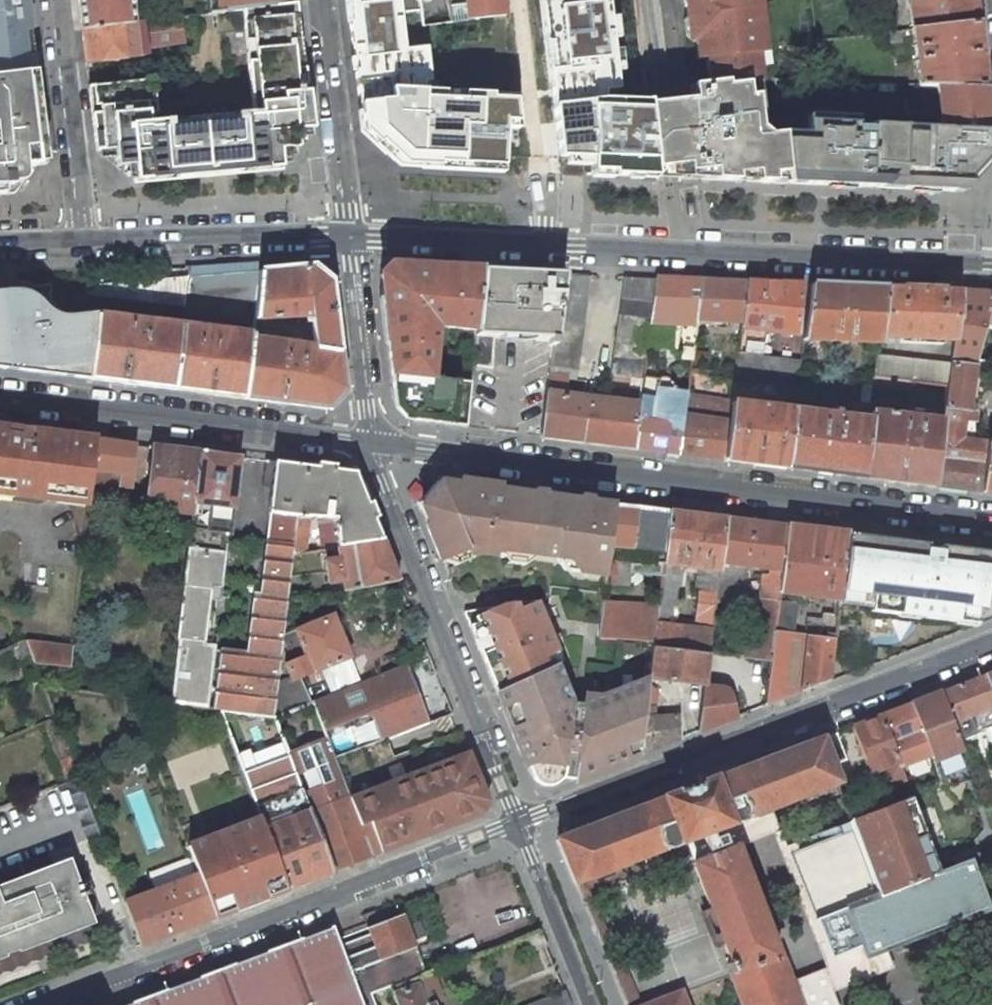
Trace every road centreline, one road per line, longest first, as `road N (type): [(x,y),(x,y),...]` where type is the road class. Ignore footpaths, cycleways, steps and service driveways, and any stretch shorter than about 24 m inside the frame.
road 1 (secondary): [(991,264),(414,238),(345,219)]
road 2 (residential): [(372,444),(991,521)]
road 3 (residential): [(516,822),(991,641)]
road 4 (residential): [(56,1004),(516,822)]
road 5 (residential): [(372,444),(516,822)]
road 6 (residential): [(0,398),(372,444)]
road 7 (secondary): [(345,219),(256,200),(85,211)]
road 8 (residential): [(345,219),(372,444)]
road 9 (residential): [(322,0),(345,219)]
road 10 (residential): [(85,211),(57,0)]
road 11 (residential): [(516,822),(591,1004)]

